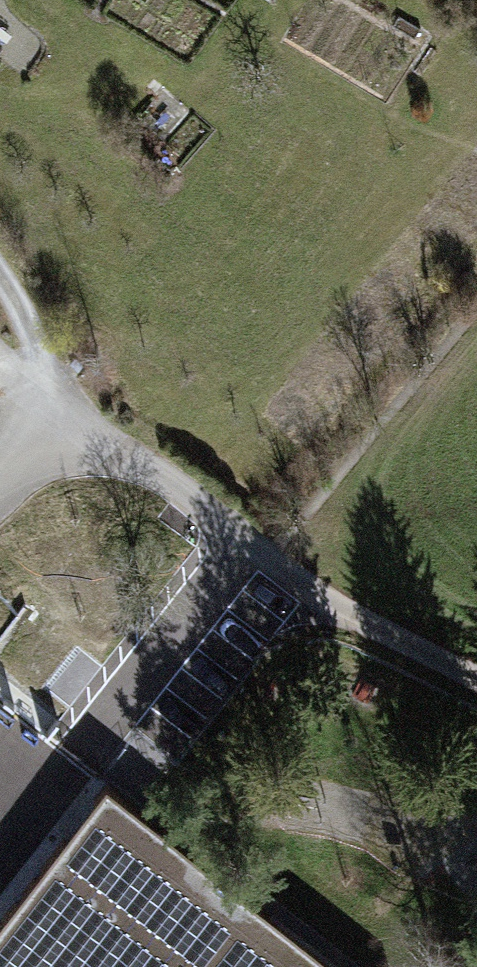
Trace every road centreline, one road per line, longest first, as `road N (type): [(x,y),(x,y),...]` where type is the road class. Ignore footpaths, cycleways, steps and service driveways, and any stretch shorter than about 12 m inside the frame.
road 1 (unclassified): [(0,472),(49,424),(269,582)]
road 2 (track): [(269,582),(476,680)]
road 3 (track): [(49,424),(0,301)]

